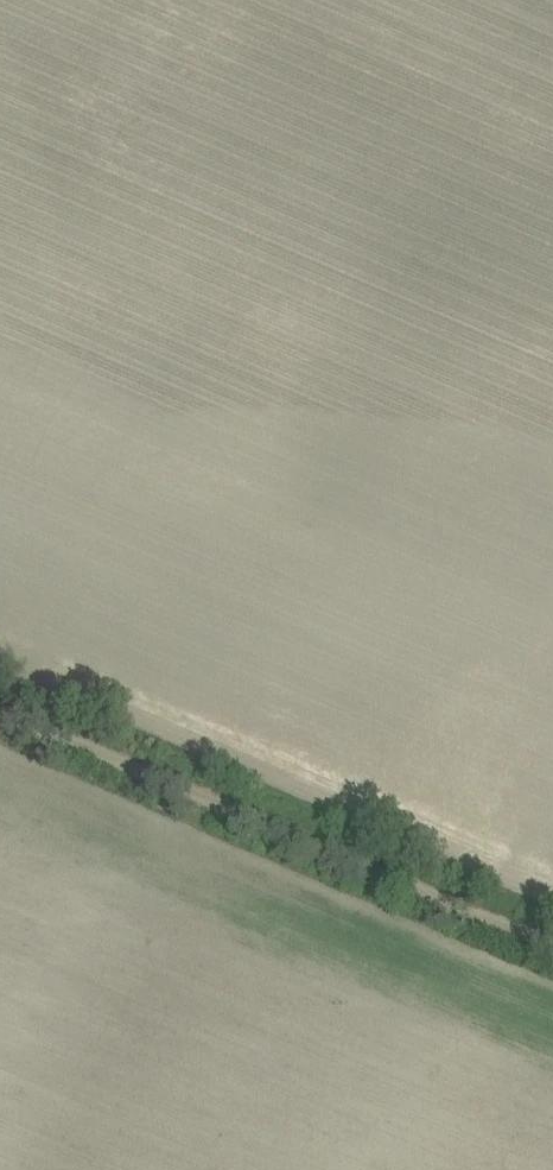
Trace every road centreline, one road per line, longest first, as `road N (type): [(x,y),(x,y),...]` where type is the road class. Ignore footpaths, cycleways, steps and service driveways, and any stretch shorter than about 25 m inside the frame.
road 1 (track): [(552,948),(0,710)]

